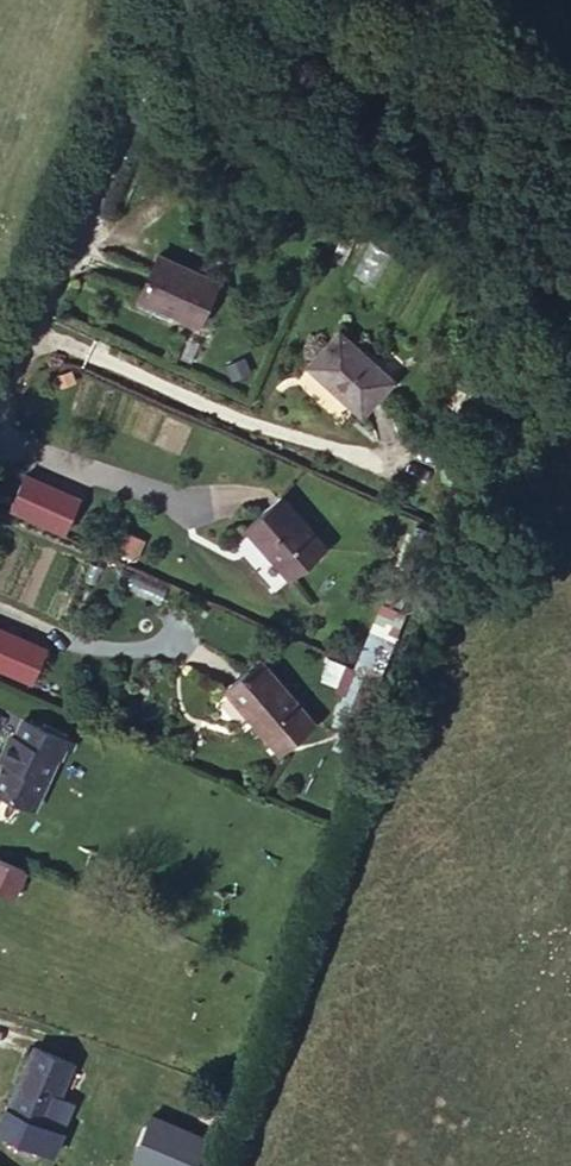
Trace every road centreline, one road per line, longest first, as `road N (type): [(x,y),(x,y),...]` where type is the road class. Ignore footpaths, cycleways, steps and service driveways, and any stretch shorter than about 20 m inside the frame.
road 1 (unclassified): [(183,0),(0,424)]

